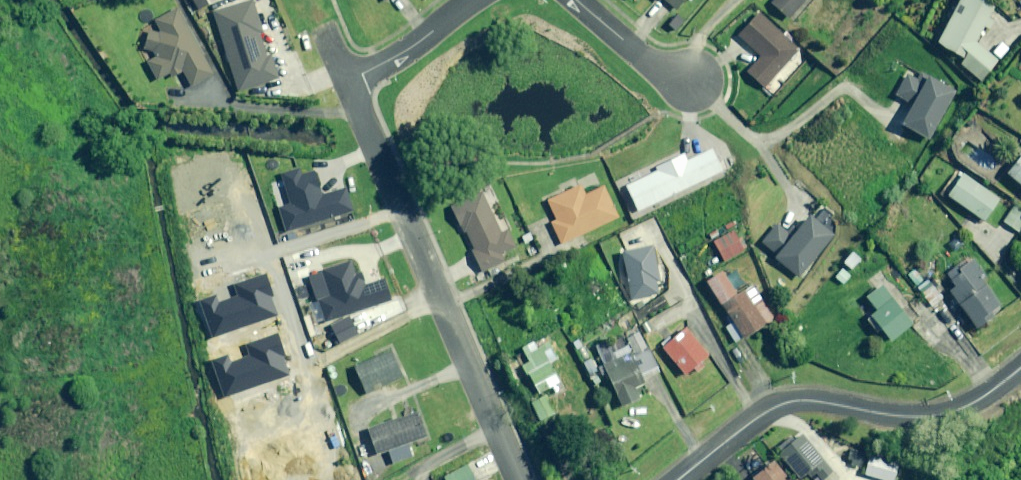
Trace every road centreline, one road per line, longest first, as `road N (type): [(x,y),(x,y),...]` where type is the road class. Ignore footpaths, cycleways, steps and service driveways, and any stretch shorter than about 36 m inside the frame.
road 1 (residential): [(349,76),(518,479)]
road 2 (residential): [(679,479),(789,402),(931,417),(977,401),(1020,368)]
road 3 (residential): [(469,0),(349,76)]
road 4 (residential): [(695,86),(632,46),(587,0)]

